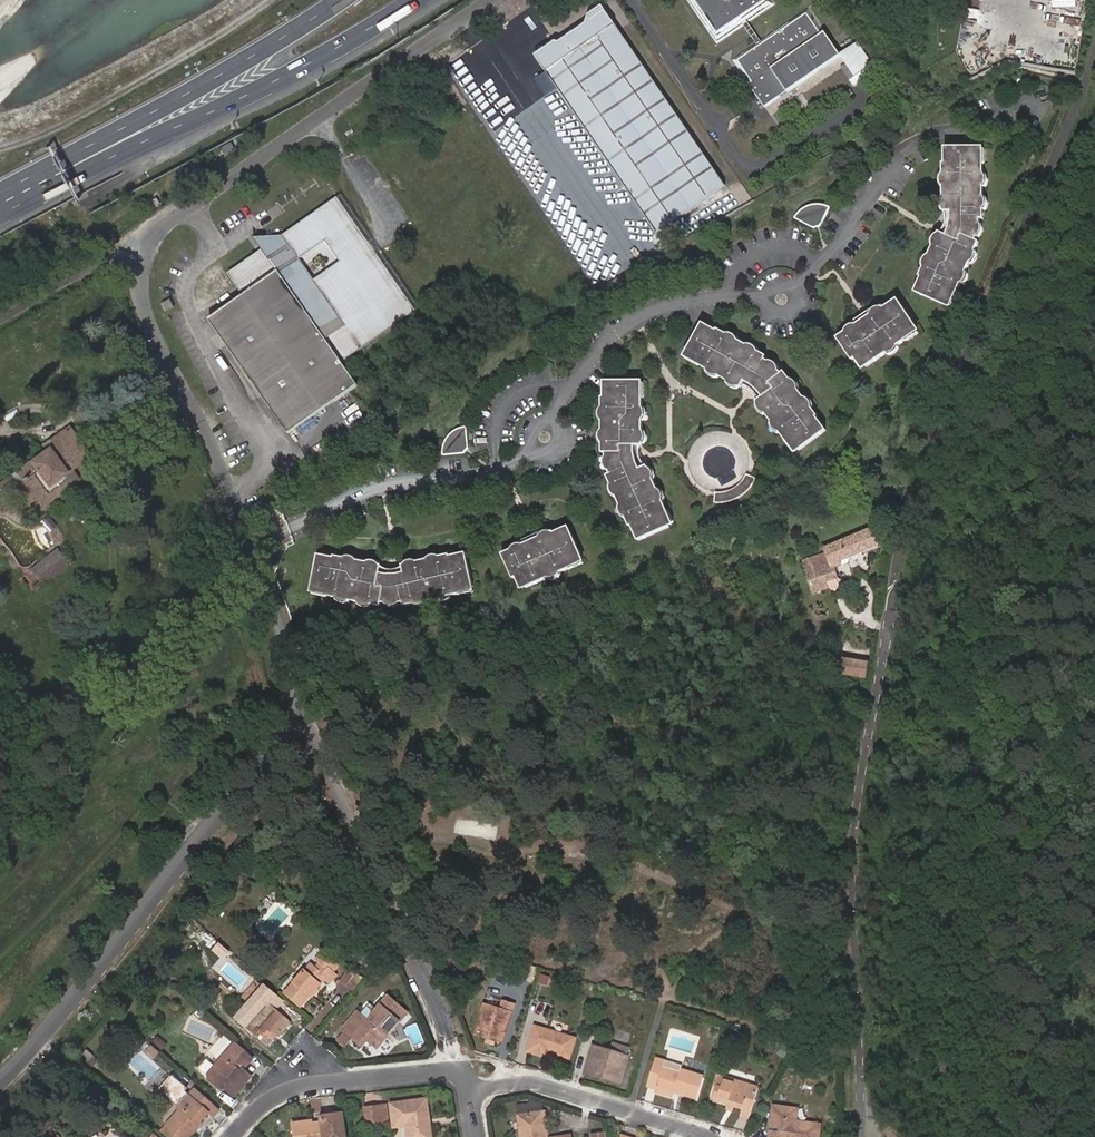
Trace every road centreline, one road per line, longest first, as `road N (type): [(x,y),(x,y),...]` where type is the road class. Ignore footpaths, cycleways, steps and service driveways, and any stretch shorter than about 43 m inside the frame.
road 1 (residential): [(863,1136),(853,853),(916,479),(1094,58)]
road 2 (residential): [(0,1085),(302,723),(253,548)]
road 3 (motorway): [(0,215),(324,55),(416,0)]
road 4 (motorway): [(0,193),(338,0)]
road 5 (residential): [(490,0),(172,211)]
road 6 (residential): [(253,548),(235,491),(142,307),(138,278),(172,211)]
road 7 (track): [(268,0),(230,30),(21,143),(0,145)]
road 8 (residential): [(253,548),(376,486),(507,466),(531,450)]
road 9 (residential): [(797,290),(901,154),(935,132),(998,117)]
road 10 (residential): [(552,423),(594,348),(640,313),(687,300),(763,300)]
road 11 (residential): [(469,1093),(463,1079),(444,1072),(304,1088),(274,1099),(233,1136)]
road 12 (residential): [(704,1136),(534,1084),(469,1093)]
road 13 (residential): [(172,211),(0,318)]
road 14 (track): [(100,0),(0,87)]

